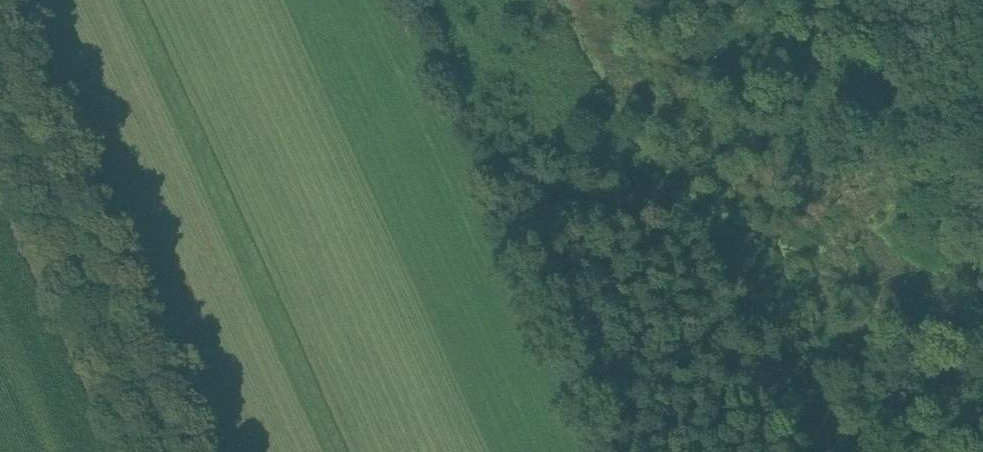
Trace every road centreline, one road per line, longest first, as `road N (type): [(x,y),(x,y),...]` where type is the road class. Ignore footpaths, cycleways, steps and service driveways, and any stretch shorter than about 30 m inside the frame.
road 1 (unclassified): [(171,451),(0,72)]

